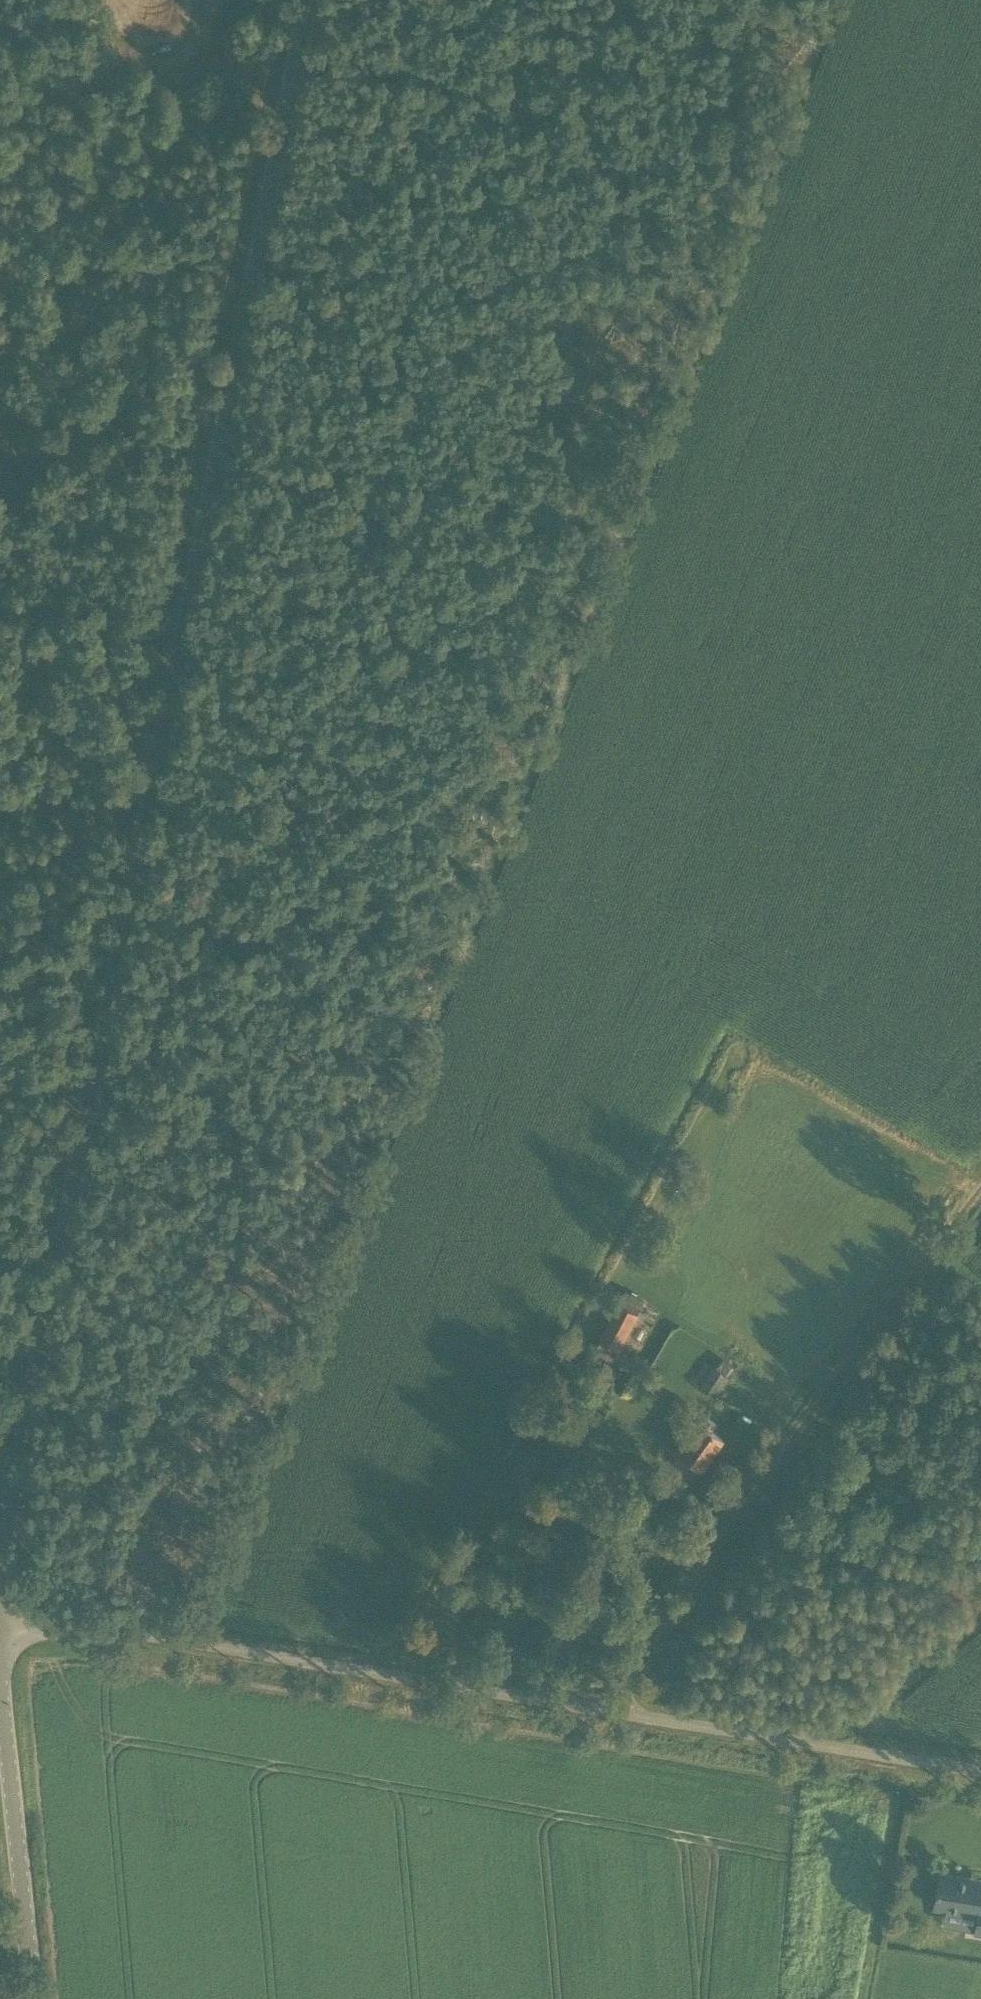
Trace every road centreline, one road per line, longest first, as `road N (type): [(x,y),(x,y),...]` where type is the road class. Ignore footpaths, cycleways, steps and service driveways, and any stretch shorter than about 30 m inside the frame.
road 1 (unclassified): [(0,1593),(11,1501),(303,0)]
road 2 (unclassified): [(980,1773),(0,1622)]
road 3 (unclassified): [(24,1998),(0,1722)]

